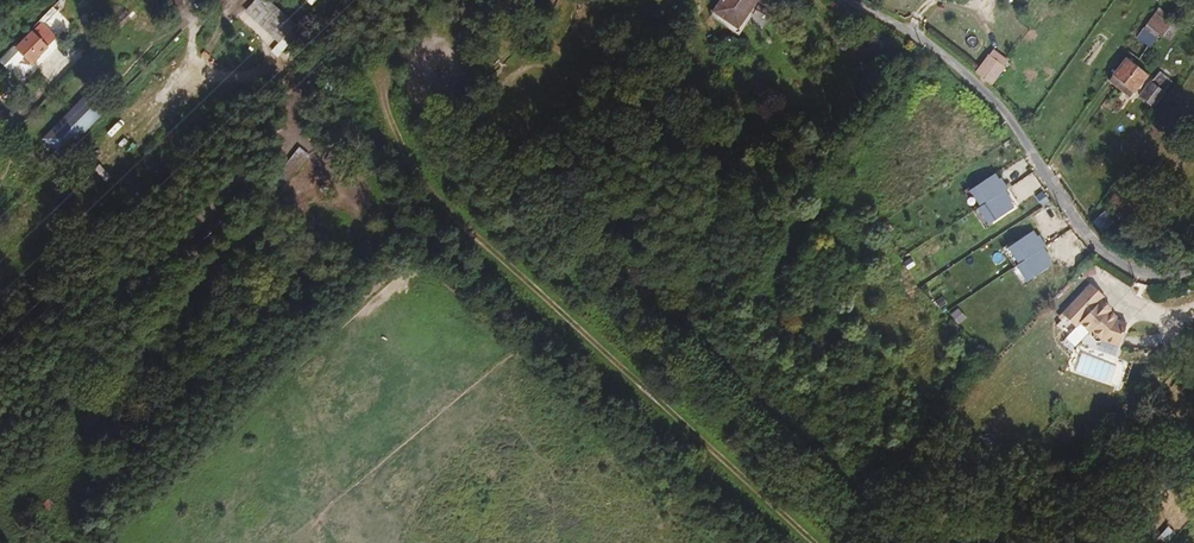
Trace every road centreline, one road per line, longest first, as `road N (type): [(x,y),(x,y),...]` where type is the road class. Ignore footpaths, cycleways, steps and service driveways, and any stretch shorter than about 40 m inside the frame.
road 1 (track): [(377,79),(403,149),(436,200),(810,542)]
road 2 (unclassified): [(857,0),(924,39),(987,90),(1098,246),(1133,266),(1193,267)]
road 3 (track): [(0,414),(276,142)]

